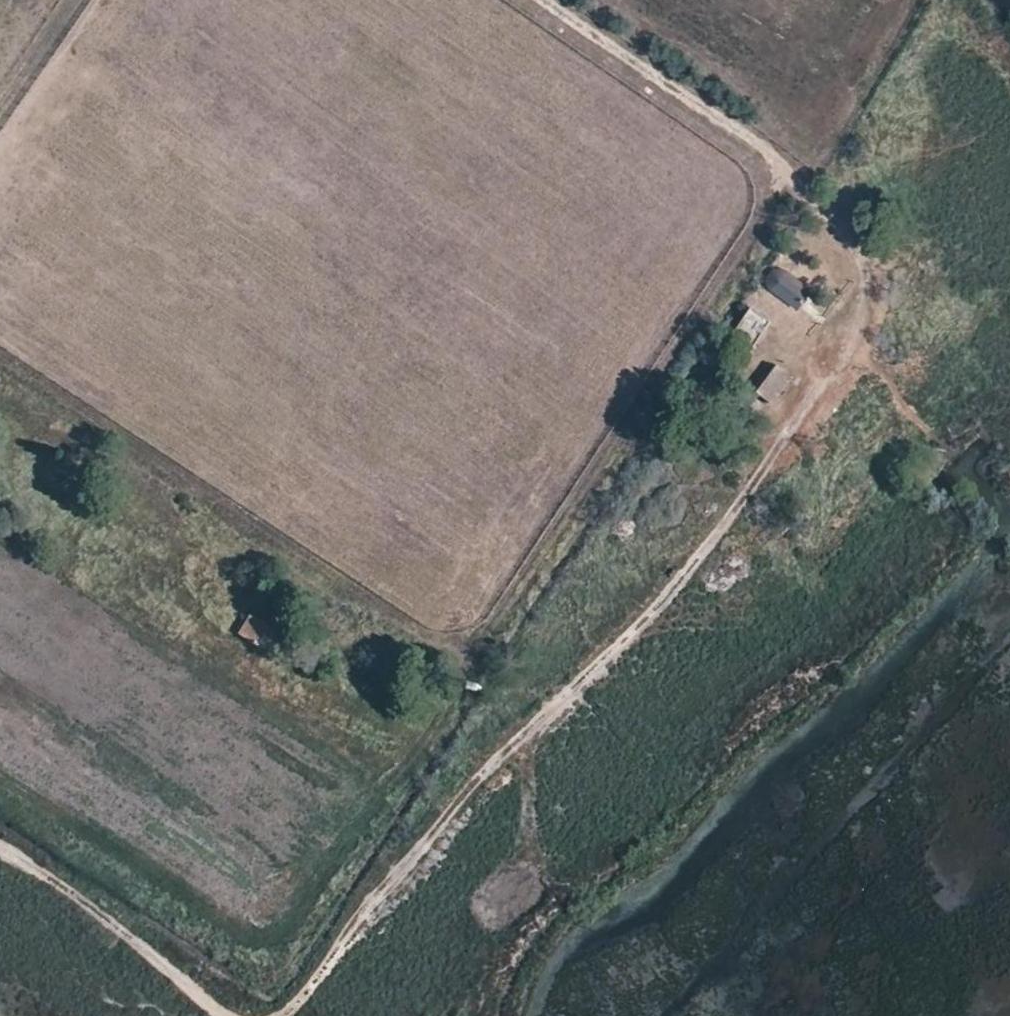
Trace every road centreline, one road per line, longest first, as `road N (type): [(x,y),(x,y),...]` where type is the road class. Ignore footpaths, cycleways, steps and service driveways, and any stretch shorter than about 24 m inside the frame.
road 1 (track): [(542,0),(768,151),(849,232)]

